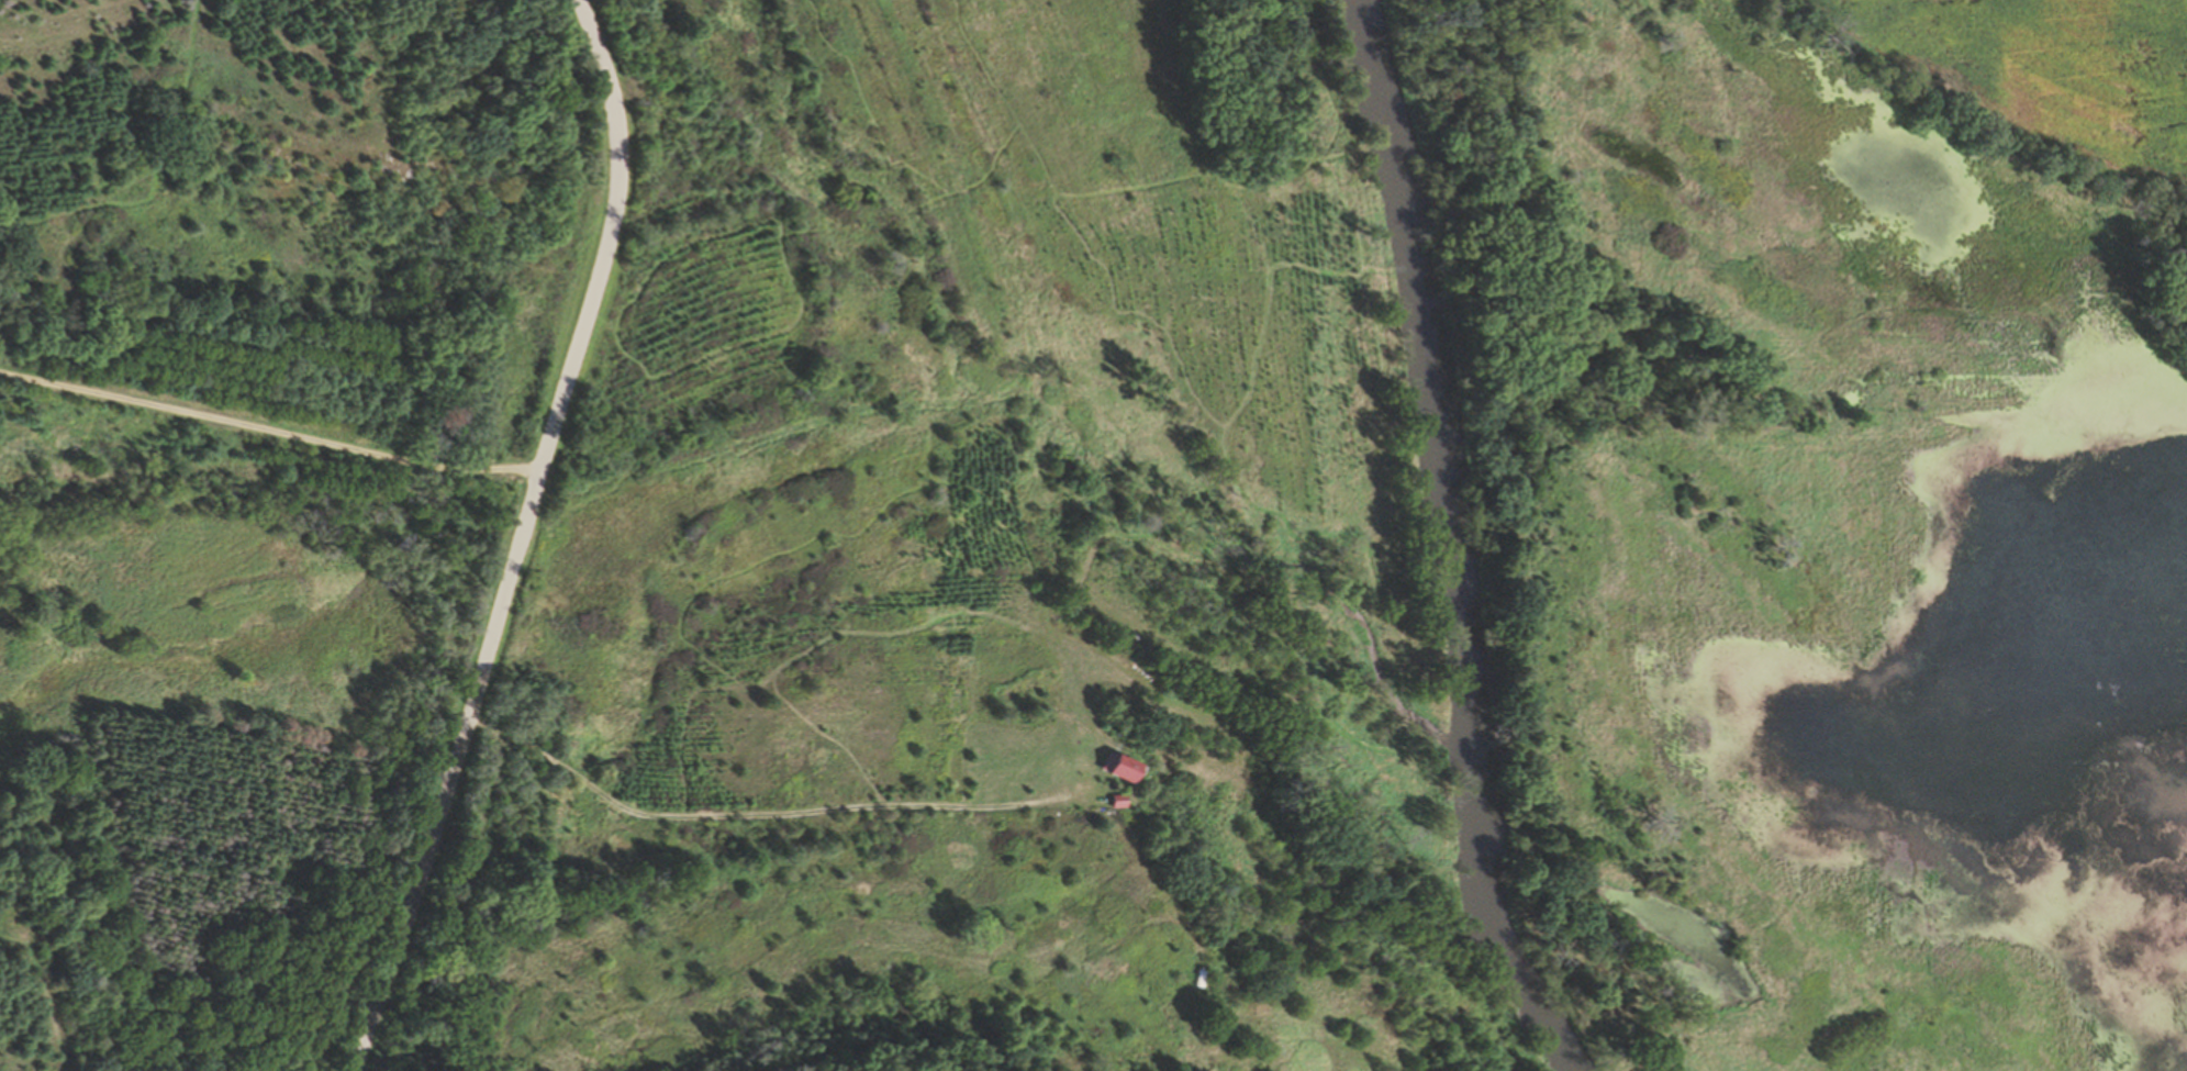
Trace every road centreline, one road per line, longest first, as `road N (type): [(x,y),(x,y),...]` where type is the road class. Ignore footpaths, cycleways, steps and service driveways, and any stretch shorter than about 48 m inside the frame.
road 1 (residential): [(352,1070),(610,232),(616,165),(611,97),(575,0)]

